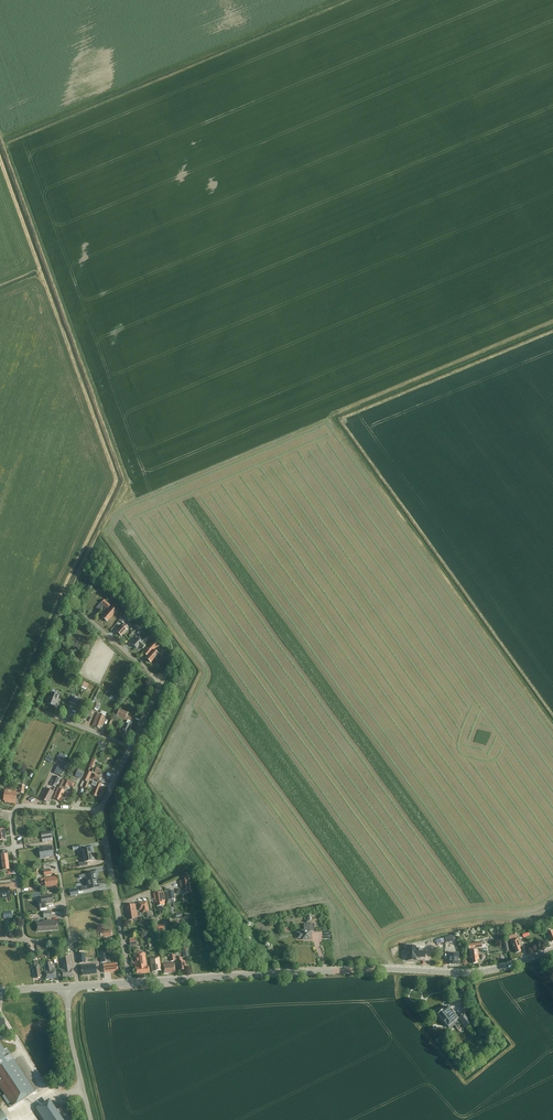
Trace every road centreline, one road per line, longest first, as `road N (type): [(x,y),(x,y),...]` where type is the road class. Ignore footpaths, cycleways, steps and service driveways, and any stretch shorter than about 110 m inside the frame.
road 1 (tertiary): [(385,969),(130,983)]
road 2 (residential): [(25,940),(12,816),(19,807),(100,810)]
road 3 (tertiary): [(385,969),(478,972),(552,950)]
road 4 (residential): [(131,748),(160,682),(91,620)]
road 5 (unclassified): [(91,1119),(67,987)]

